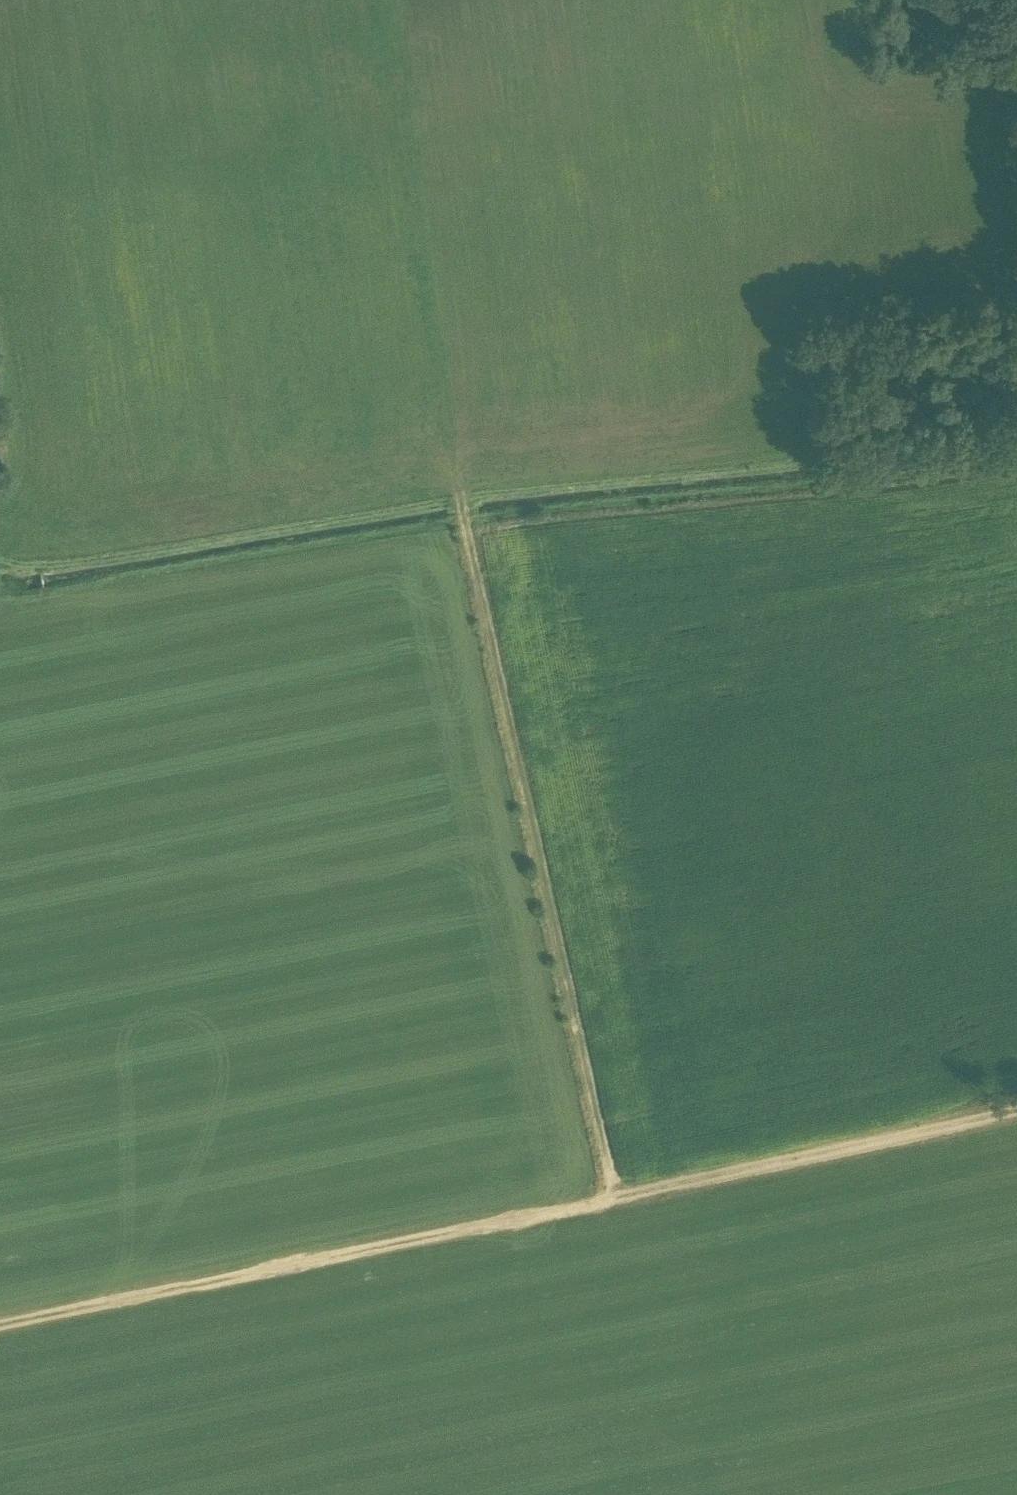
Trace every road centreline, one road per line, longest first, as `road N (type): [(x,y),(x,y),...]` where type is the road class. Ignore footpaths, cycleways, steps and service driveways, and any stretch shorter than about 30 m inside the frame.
road 1 (track): [(1016,1110),(0,1331)]

